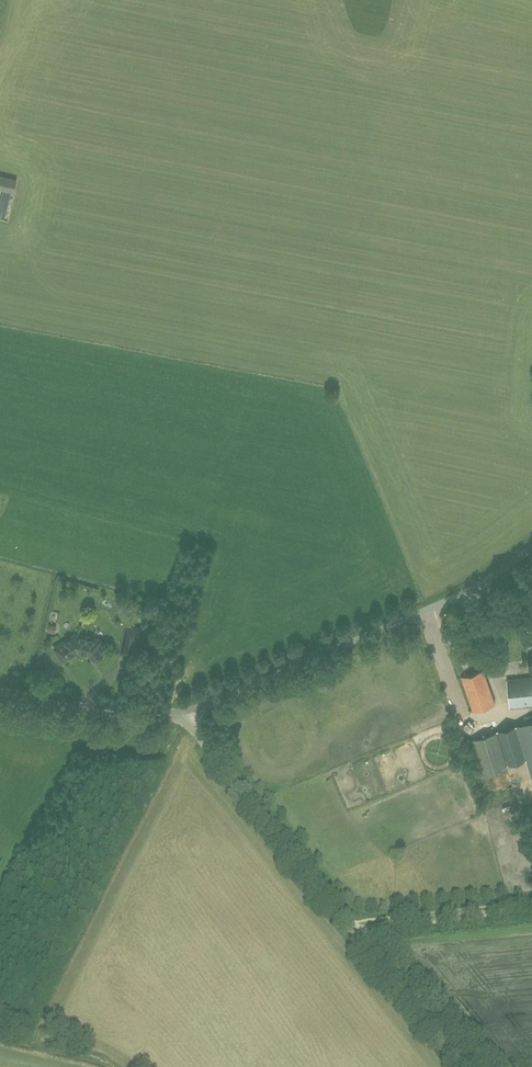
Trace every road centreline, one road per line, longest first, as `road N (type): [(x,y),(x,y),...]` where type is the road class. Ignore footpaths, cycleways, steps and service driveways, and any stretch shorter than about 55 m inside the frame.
road 1 (unclassified): [(465,1066),(182,715)]
road 2 (unclassified): [(182,715),(396,626),(475,585),(531,542)]
road 3 (unclassified): [(182,715),(104,716),(0,694)]
road 4 (track): [(352,928),(531,909)]

